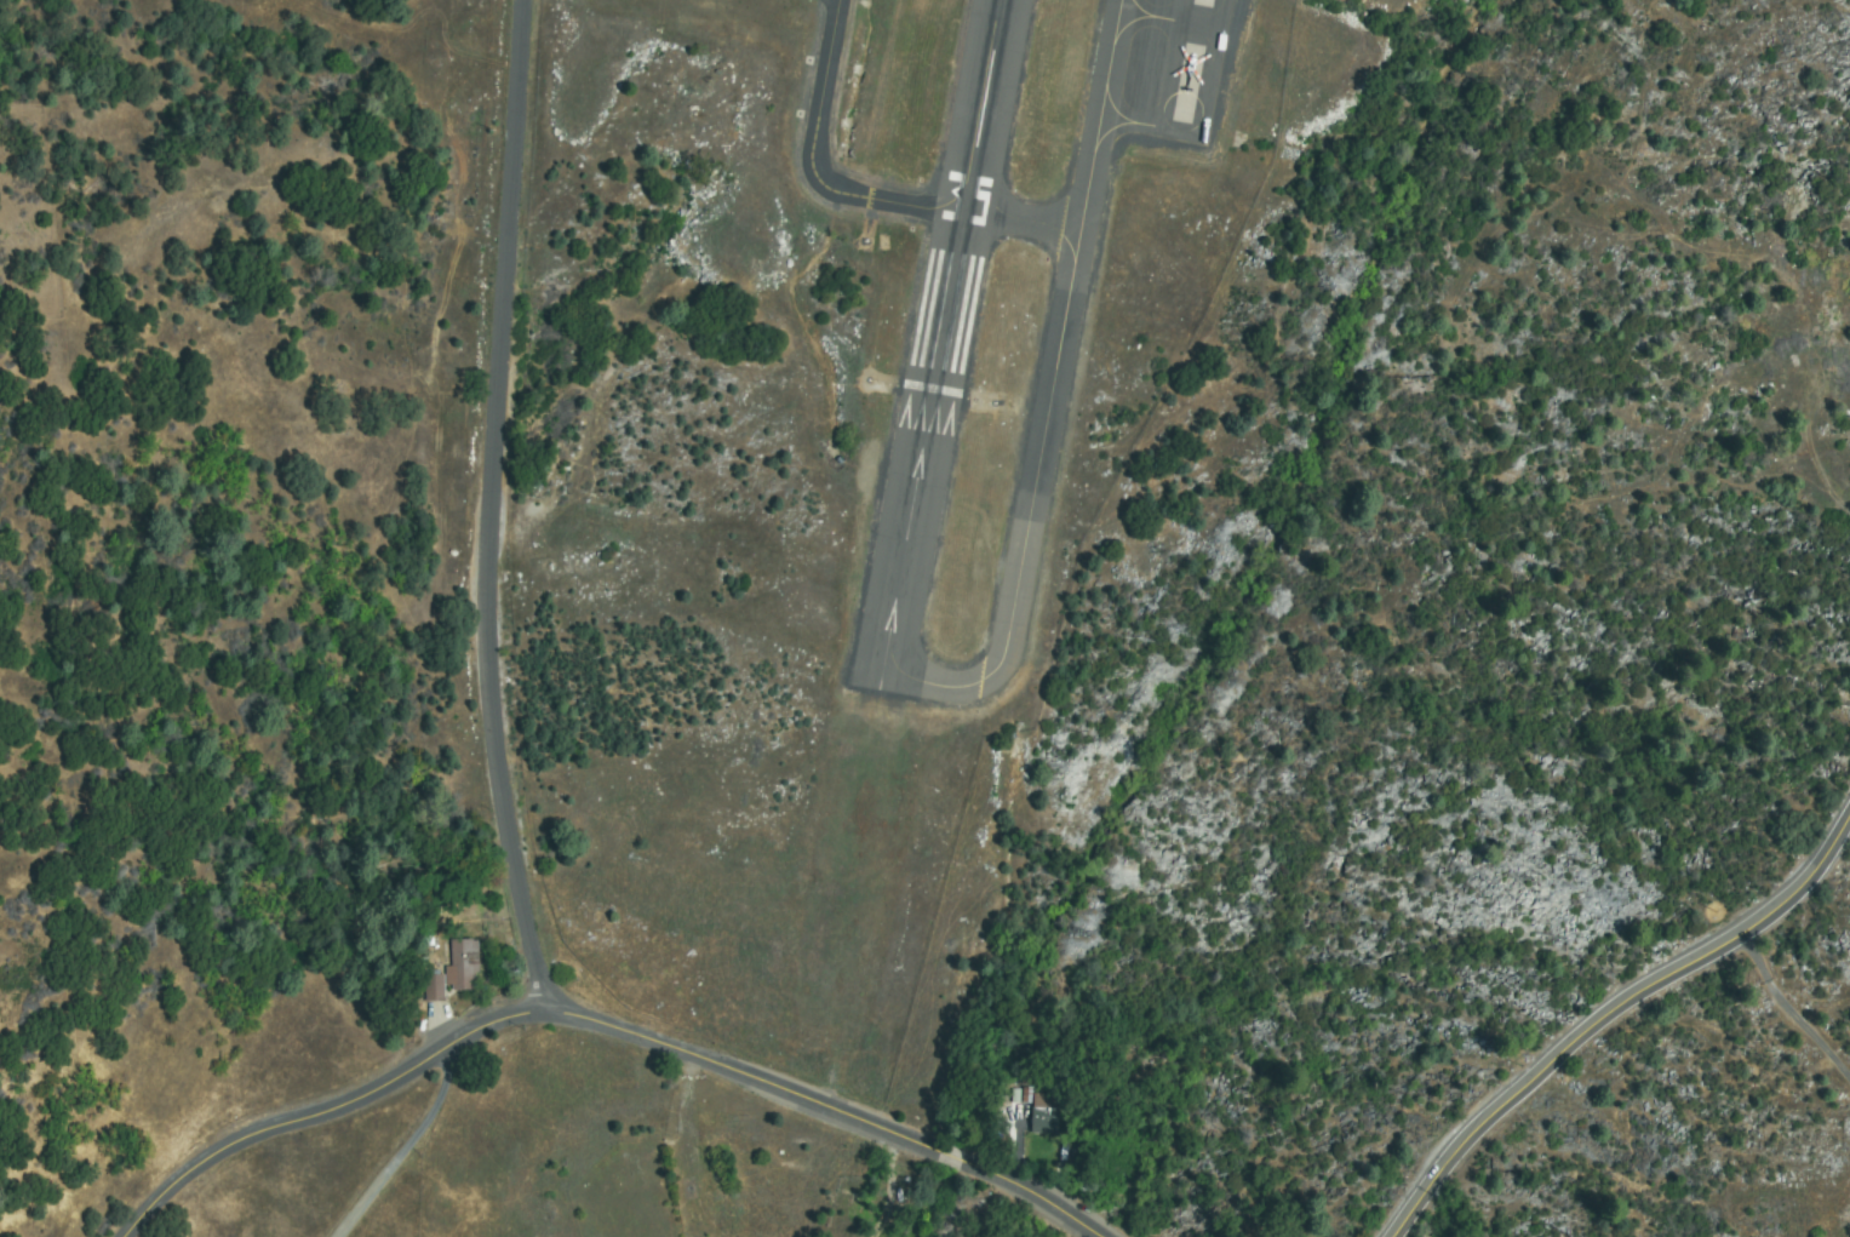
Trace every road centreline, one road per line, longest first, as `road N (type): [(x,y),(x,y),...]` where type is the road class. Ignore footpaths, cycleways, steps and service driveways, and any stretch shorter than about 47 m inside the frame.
road 1 (residential): [(133,1236),(187,1181),(229,1156),(355,1111),(497,1031),(532,1023),(617,1038),(758,1089),(1018,1195),(1089,1236)]
road 2 (residential): [(523,0),(486,663),(502,812),(544,1023)]
road 3 (tertiary): [(1396,1236),(1466,1144),(1593,1029),(1777,914),(1849,820)]

